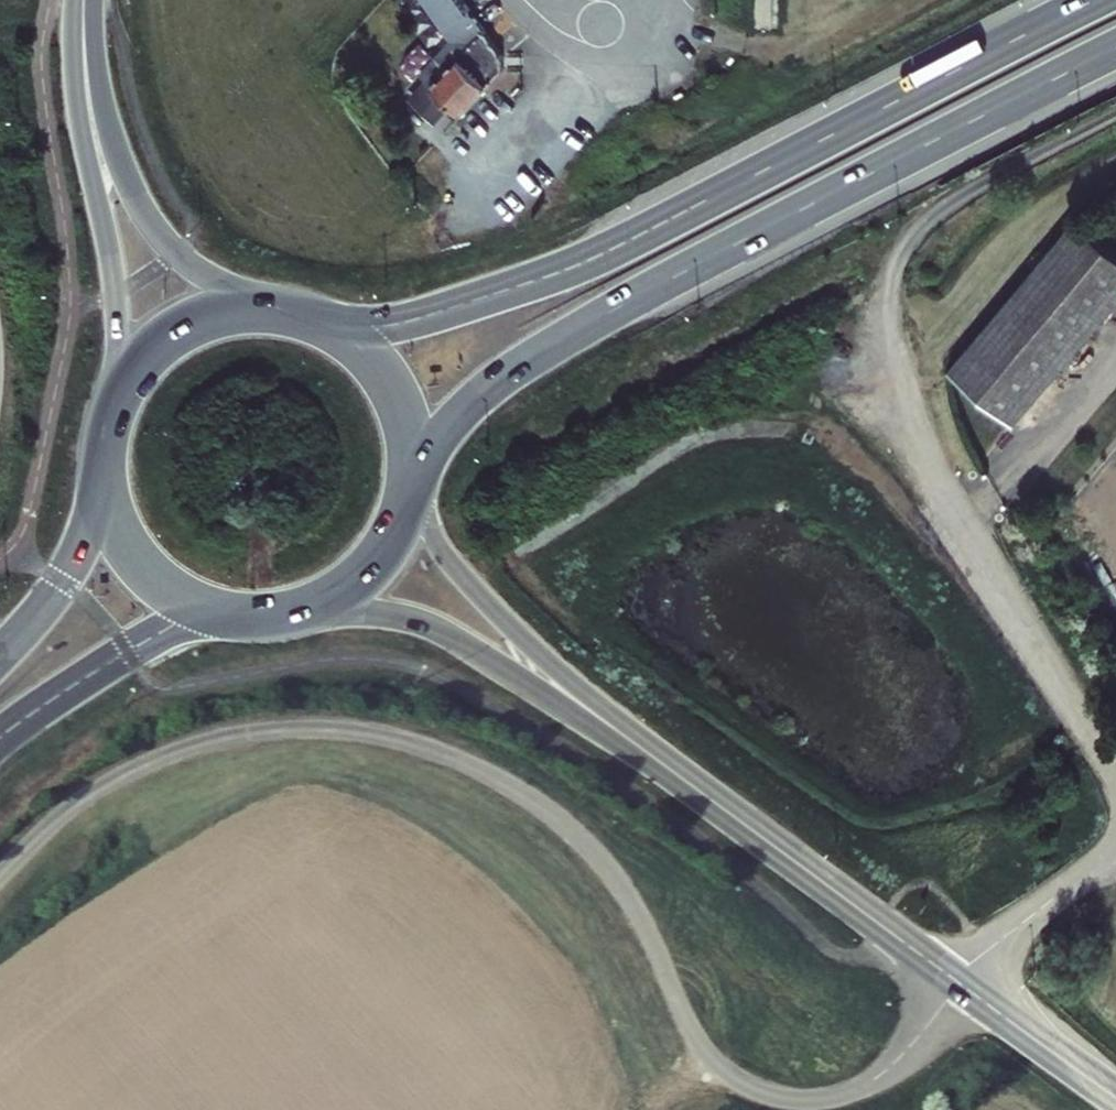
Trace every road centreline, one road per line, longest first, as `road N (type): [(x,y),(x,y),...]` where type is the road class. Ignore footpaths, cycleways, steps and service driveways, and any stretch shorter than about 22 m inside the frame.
road 1 (trunk): [(1093,0),(572,267),(399,322),(325,324)]
road 2 (trunk): [(413,461),(471,400),(578,329),(1115,49)]
road 3 (secondary): [(695,785),(1115,1102)]
road 4 (secondary): [(319,606),(400,617),(449,635),(695,785)]
road 5 (secondary): [(81,0),(78,100),(120,342),(110,415)]
road 6 (secondary): [(695,785),(488,604),(440,549),(411,492)]
road 7 (secondary): [(272,309),(190,267),(144,213),(100,104),(91,0)]
road 8 (trunk): [(0,735),(146,641),(184,622),(228,616)]
road 9 (trunk): [(103,470),(76,564),(0,656)]
road 10 (trunk): [(272,309),(217,314),(178,331),(137,367),(110,415)]
road 11 (trunk): [(103,470),(110,510),(135,559),(176,596),(228,616)]
road 12 (trunk): [(413,461),(407,422),(385,375),(325,324)]
road 13 (trunk): [(319,606),(379,561),(411,492)]

